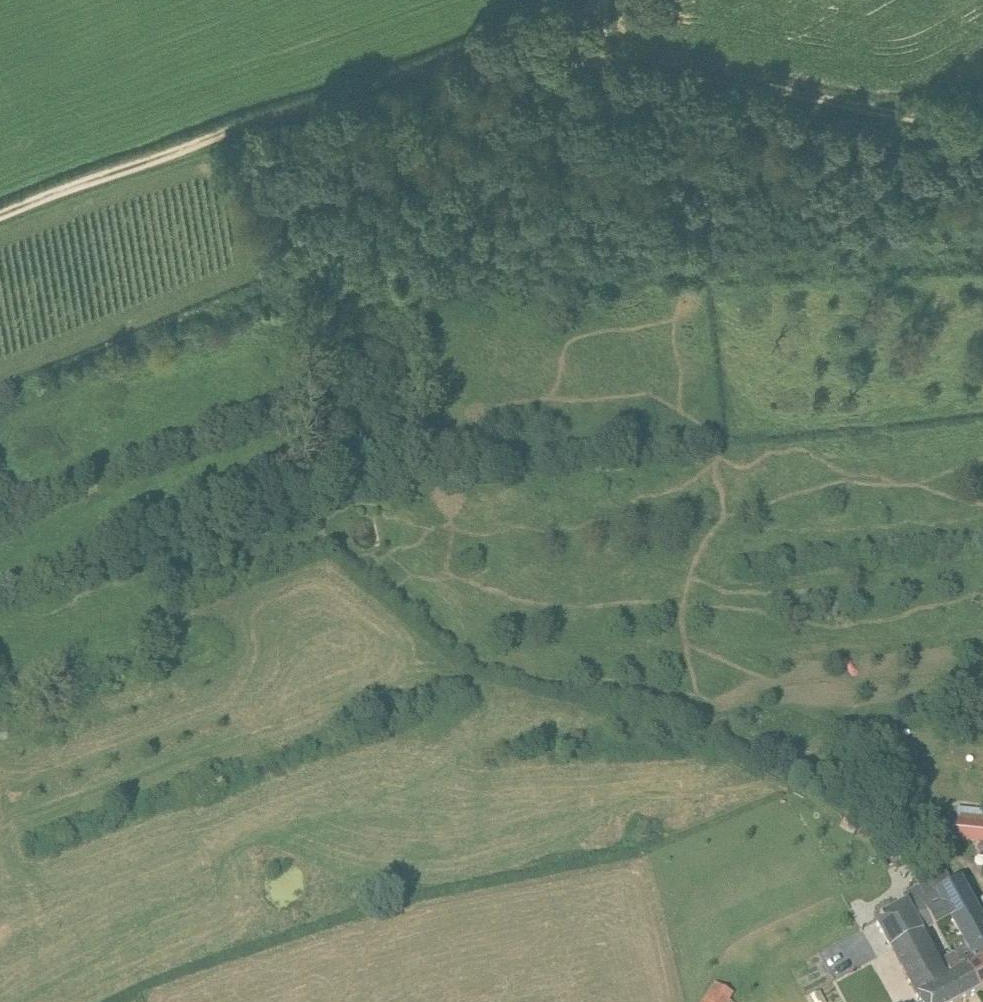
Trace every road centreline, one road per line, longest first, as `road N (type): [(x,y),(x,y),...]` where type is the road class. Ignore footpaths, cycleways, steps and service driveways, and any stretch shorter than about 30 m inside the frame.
road 1 (track): [(0,215),(310,105),(487,54),(627,65),(982,127)]

